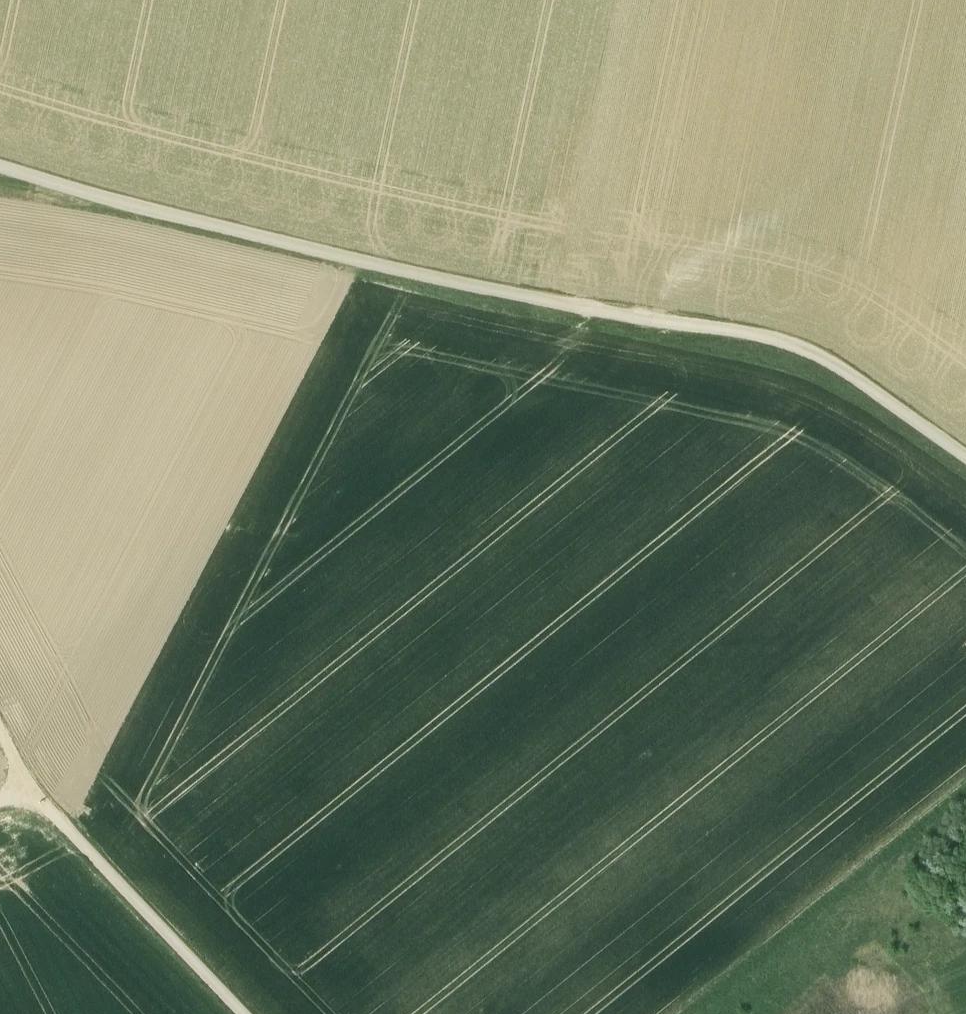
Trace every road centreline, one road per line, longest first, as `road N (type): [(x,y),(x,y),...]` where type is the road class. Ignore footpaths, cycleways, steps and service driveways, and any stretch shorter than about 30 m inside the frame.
road 1 (track): [(0,166),(406,272),(788,340),(965,454)]
road 2 (track): [(0,732),(29,780),(248,1013)]

